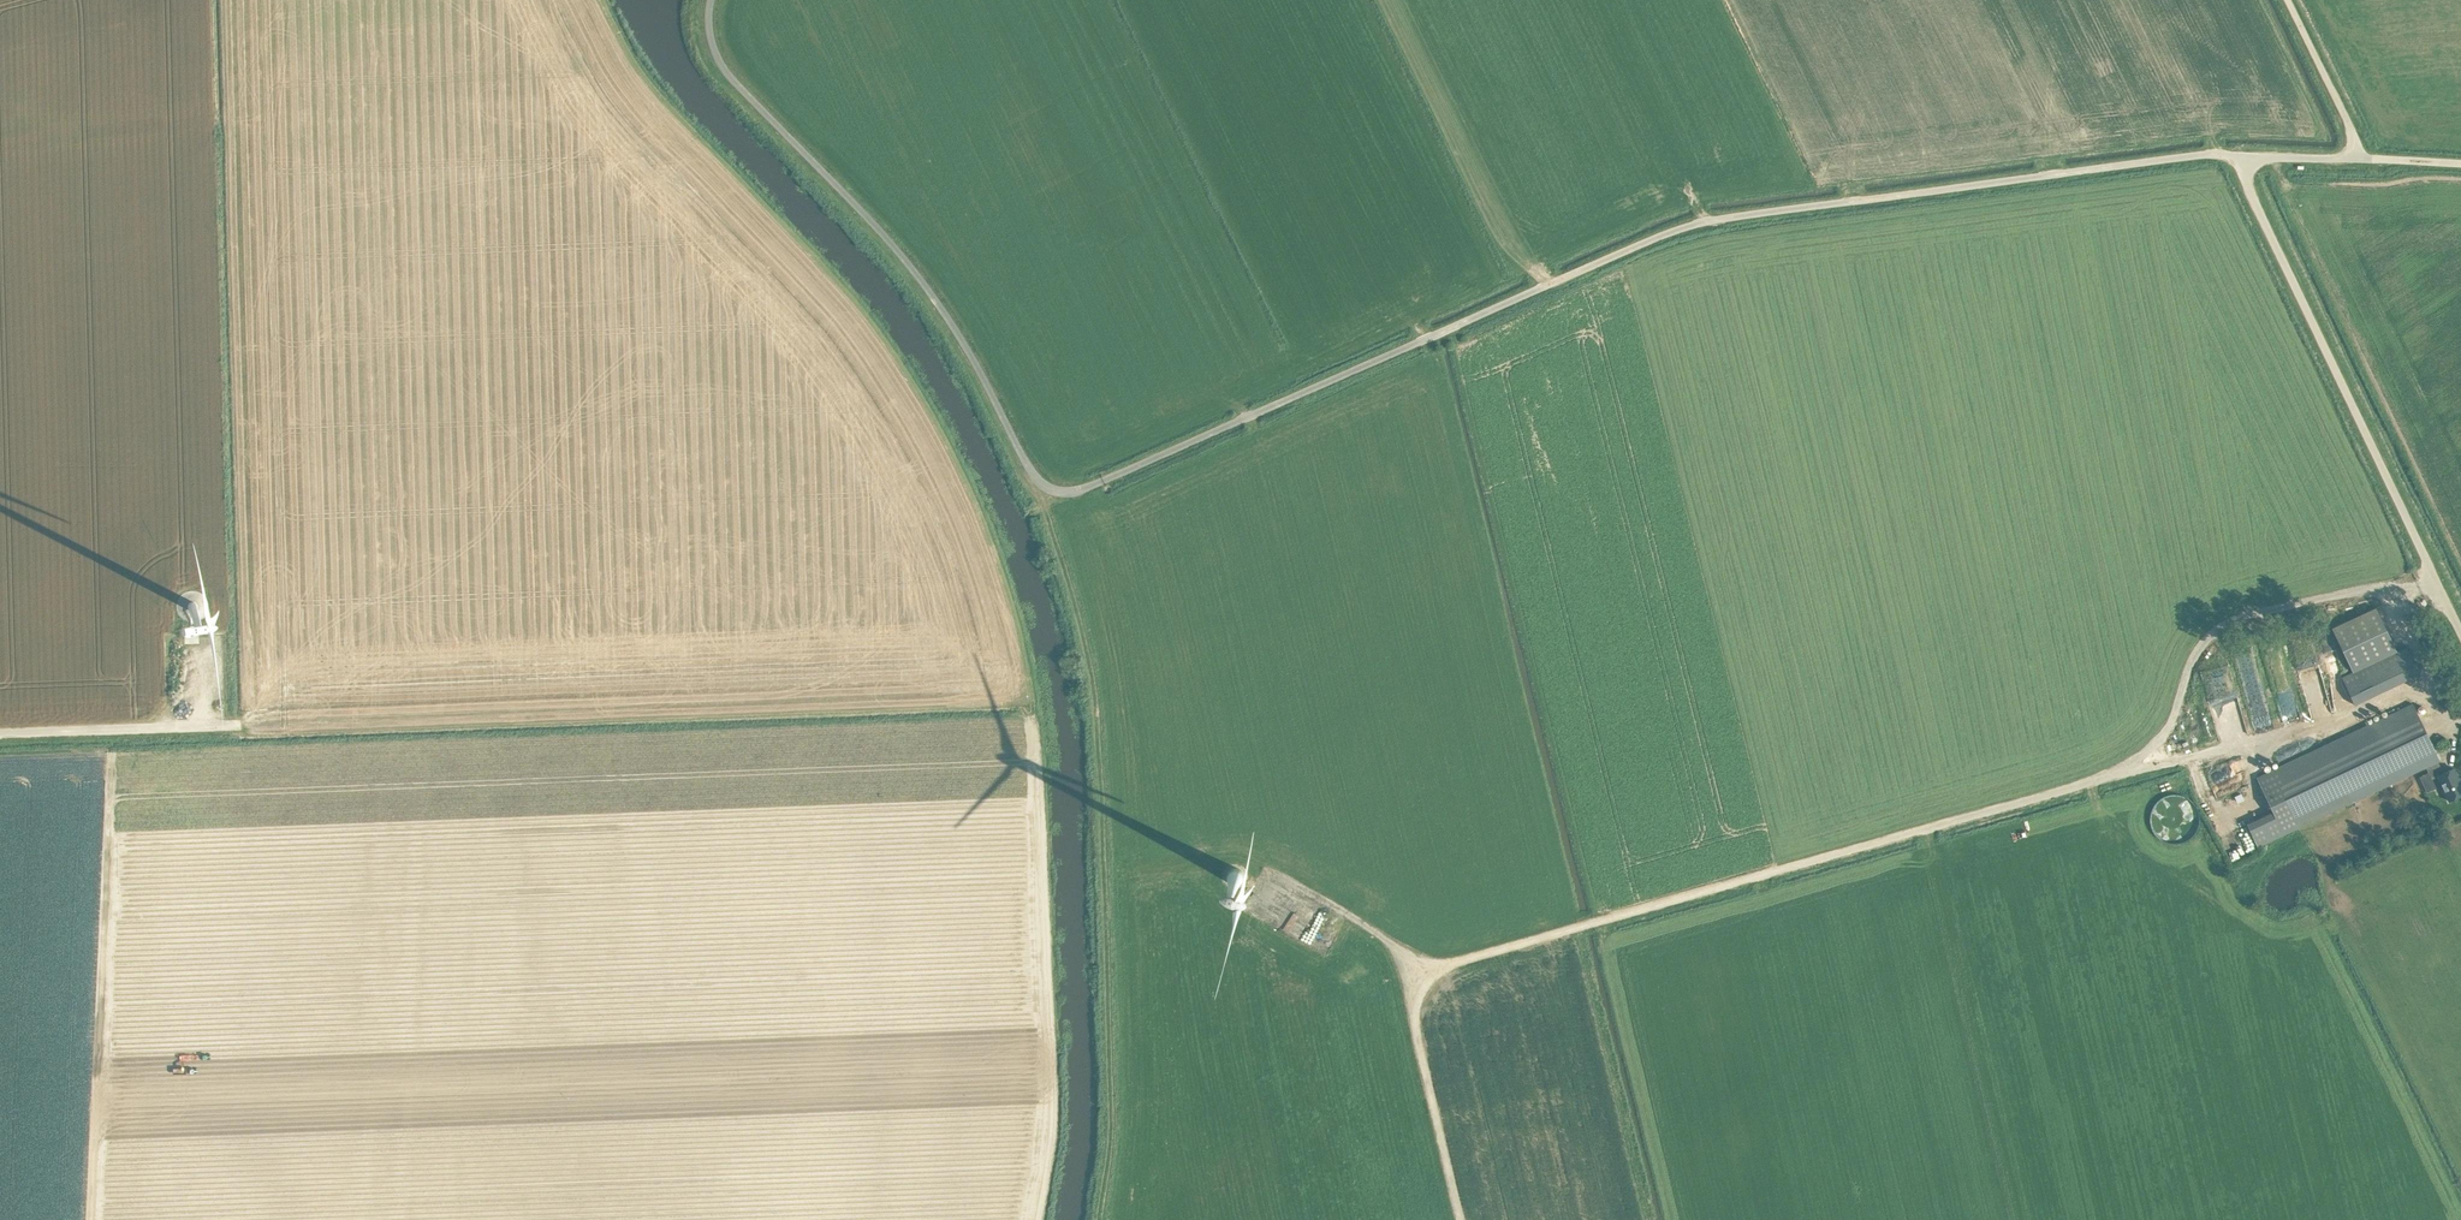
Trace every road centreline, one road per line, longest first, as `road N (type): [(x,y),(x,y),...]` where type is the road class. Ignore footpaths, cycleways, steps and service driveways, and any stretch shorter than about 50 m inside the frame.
road 1 (track): [(1703,221),(1101,480)]
road 2 (unclassified): [(2246,157),(2200,155),(1703,221)]
road 3 (unclassified): [(2460,631),(2247,186),(2246,157)]
road 4 (unclassified): [(2287,0),(2347,121),(2354,158)]

